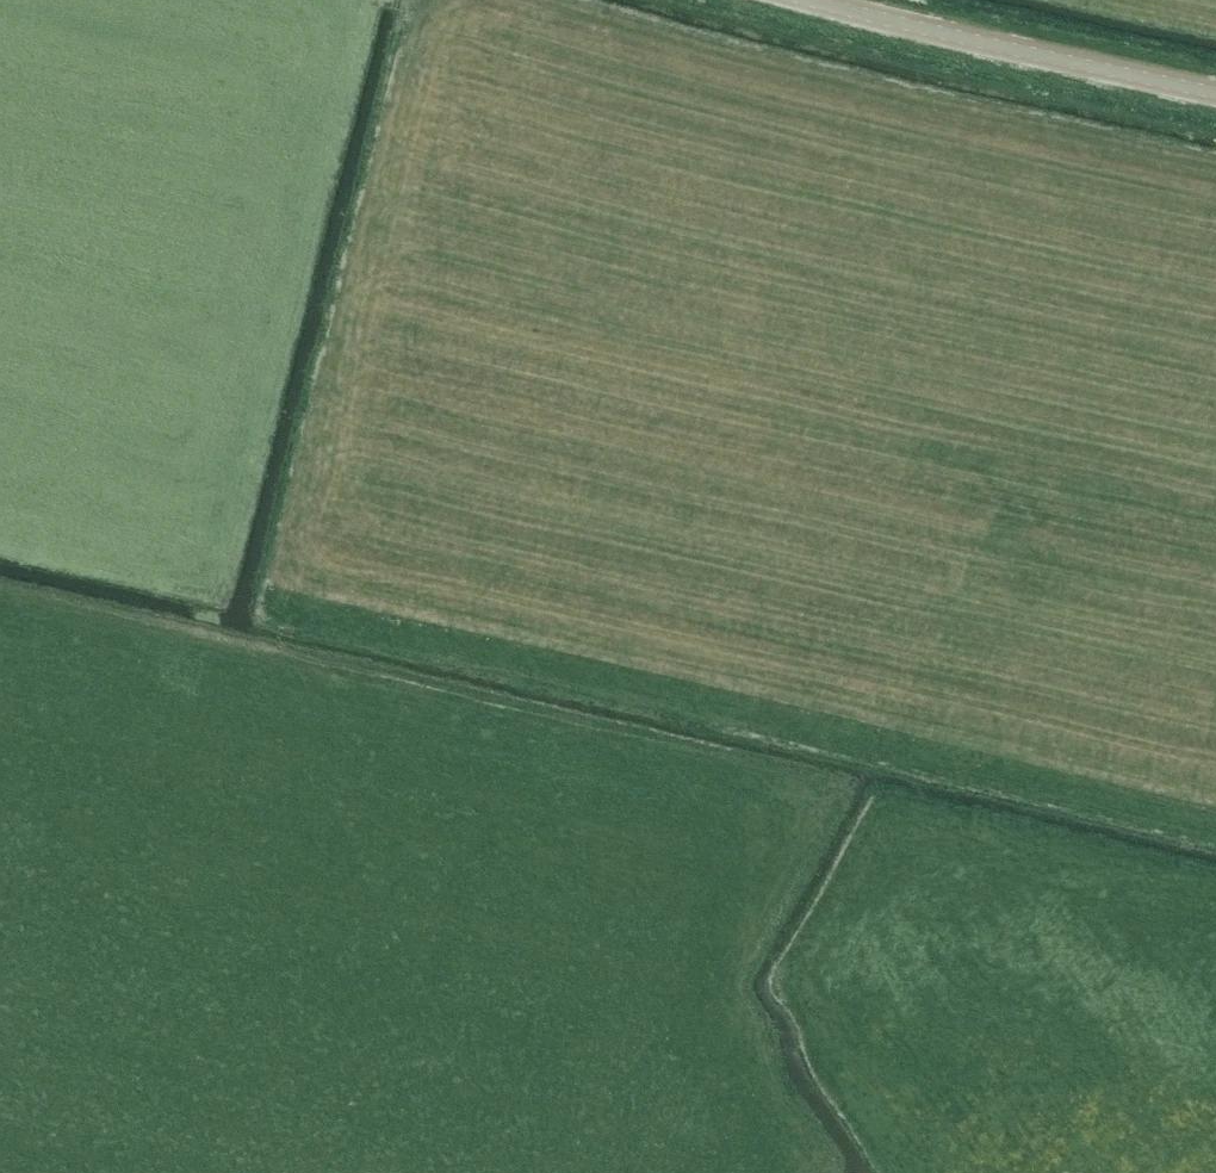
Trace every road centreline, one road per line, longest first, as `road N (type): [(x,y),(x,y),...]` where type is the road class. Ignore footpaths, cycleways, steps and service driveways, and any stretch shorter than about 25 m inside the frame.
road 1 (tertiary): [(1215,99),(816,0)]

